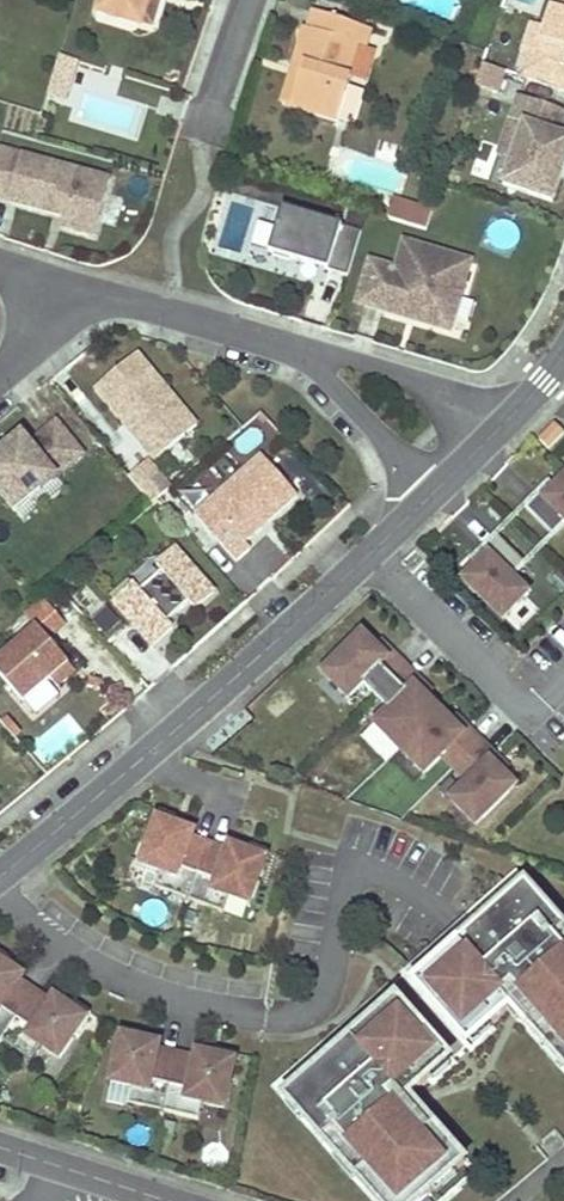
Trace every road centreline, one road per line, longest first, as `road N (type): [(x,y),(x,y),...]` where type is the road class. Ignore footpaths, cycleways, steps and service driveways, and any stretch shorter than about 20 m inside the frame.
road 1 (residential): [(0,893),(51,938),(127,981),(266,1015),(301,1011),(329,986),(348,884),(359,874),(391,878),(459,926)]
road 2 (residential): [(369,555),(148,752)]
road 3 (residential): [(369,555),(530,709),(563,679)]
road 4 (residential): [(495,432),(423,382),(287,346)]
road 5 (residential): [(70,287),(287,346)]
road 6 (residential): [(287,346),(435,491)]
road 7 (residential): [(148,752),(0,876)]
road 8 (residential): [(0,1147),(170,1200)]
road 9 (residential): [(246,0),(200,140)]

